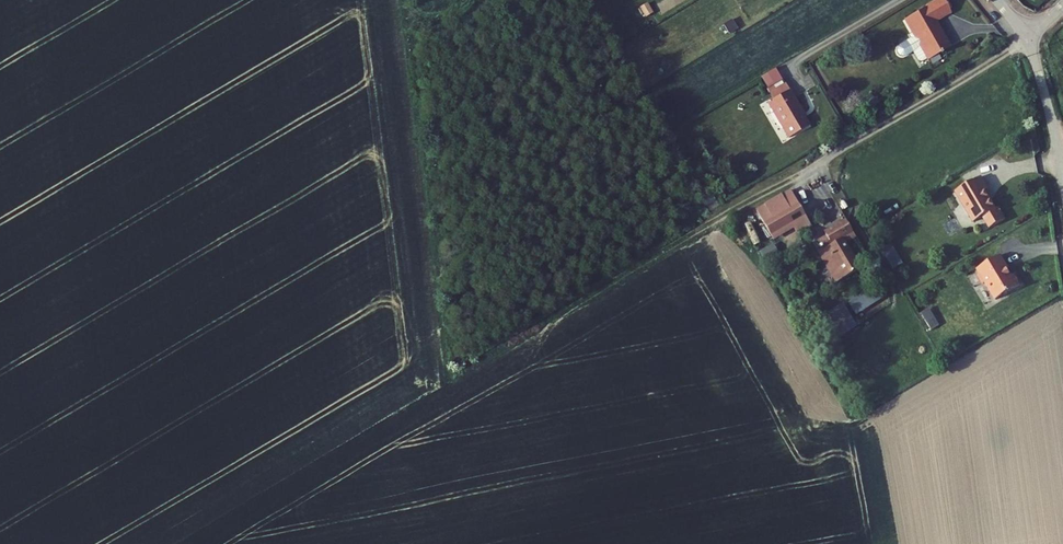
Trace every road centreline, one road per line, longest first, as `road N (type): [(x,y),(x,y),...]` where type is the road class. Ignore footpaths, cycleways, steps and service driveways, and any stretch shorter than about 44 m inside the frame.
road 1 (residential): [(1029,39),(741,210)]
road 2 (unclassified): [(1062,168),(1029,39)]

